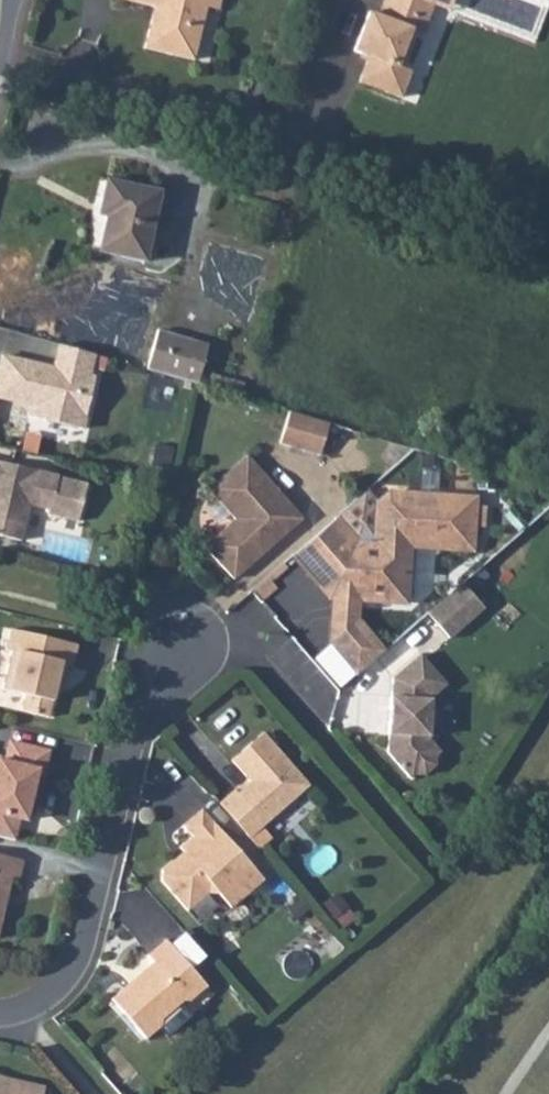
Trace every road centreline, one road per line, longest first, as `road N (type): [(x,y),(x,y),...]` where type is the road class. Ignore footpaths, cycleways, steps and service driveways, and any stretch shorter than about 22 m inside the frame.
road 1 (residential): [(0,1012),(42,997),(72,959),(136,740),(180,649),(222,647),(260,667),(312,730)]

